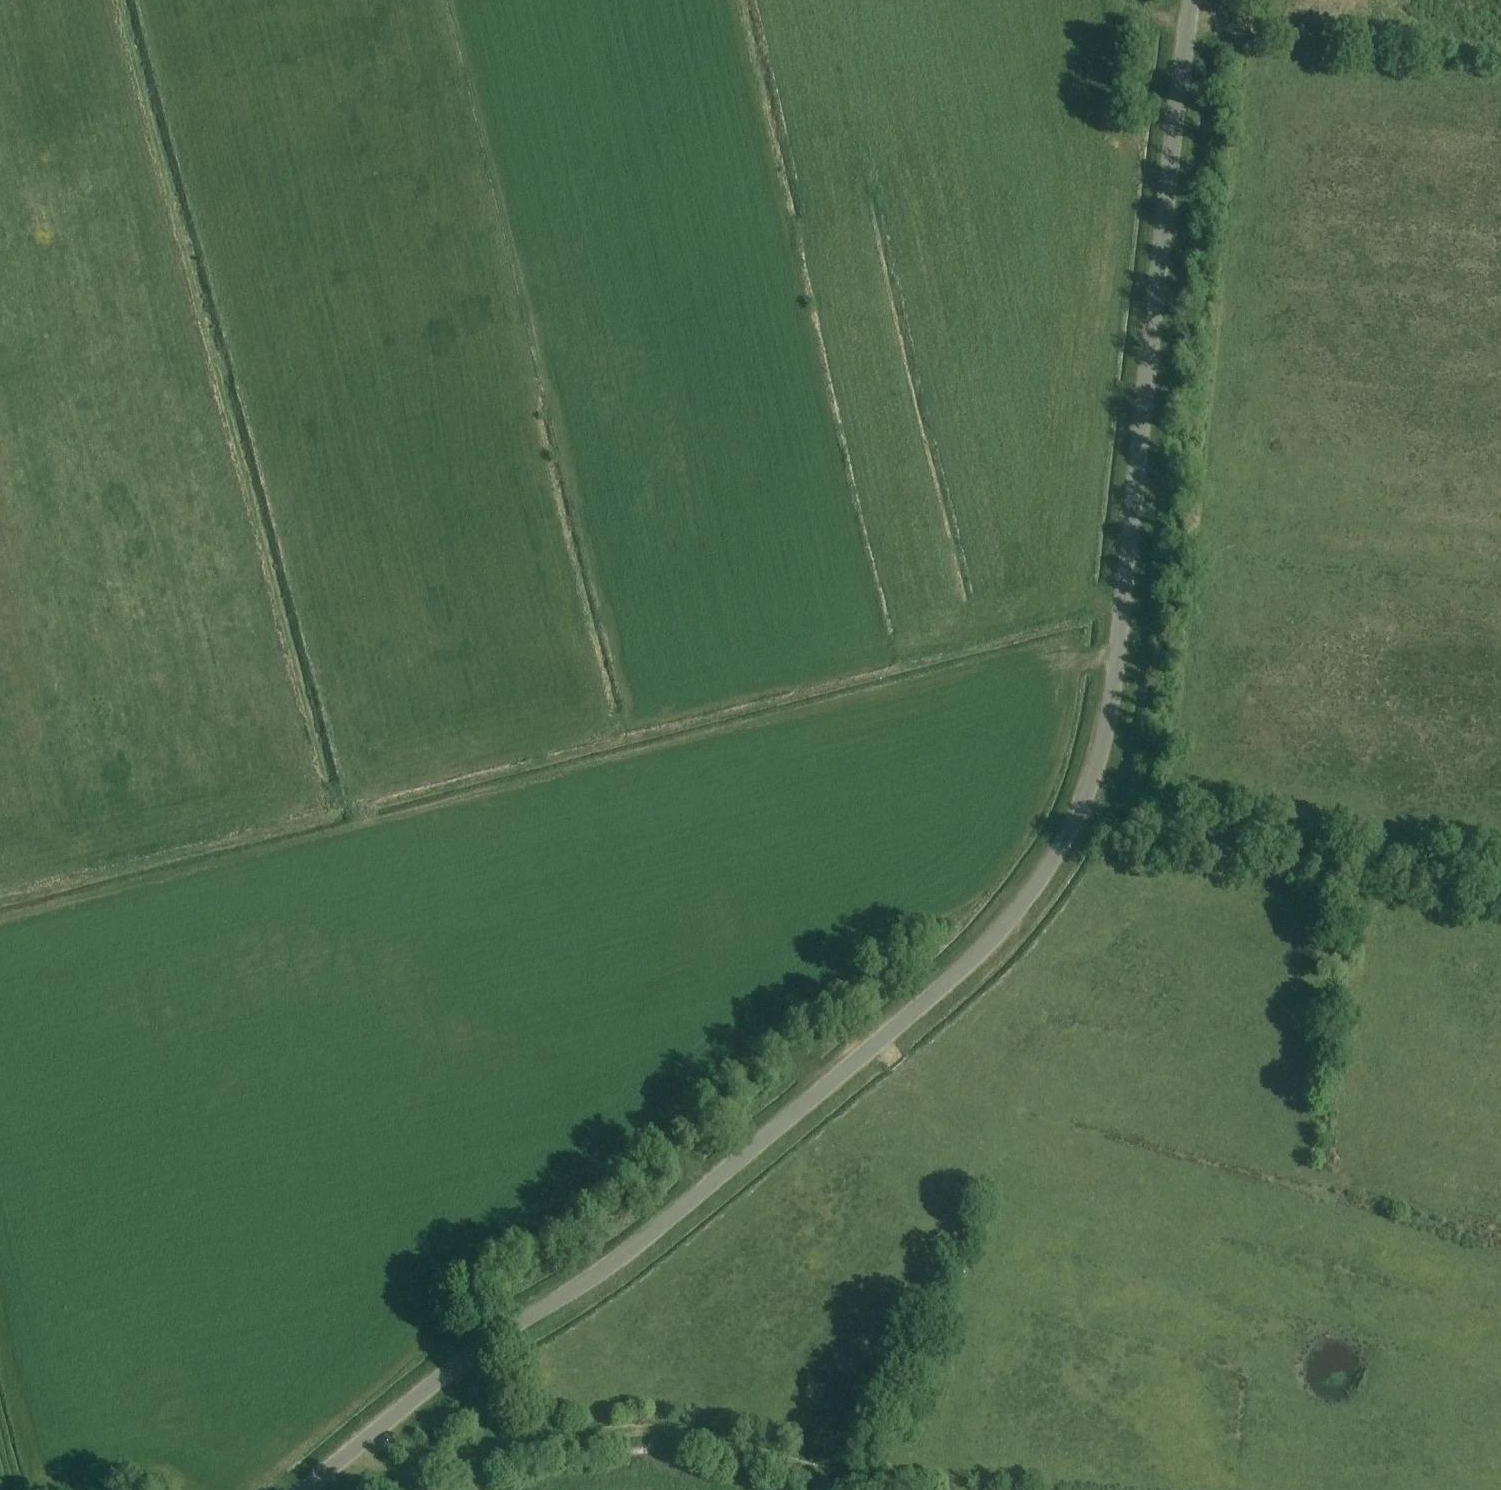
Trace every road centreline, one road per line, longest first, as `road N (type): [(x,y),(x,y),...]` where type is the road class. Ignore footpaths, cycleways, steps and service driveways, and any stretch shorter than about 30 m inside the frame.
road 1 (unclassified): [(307,1489),(481,1350),(630,1252),(894,1033),(986,950),(1046,875),(1083,809),(1107,730),(1195,0)]

